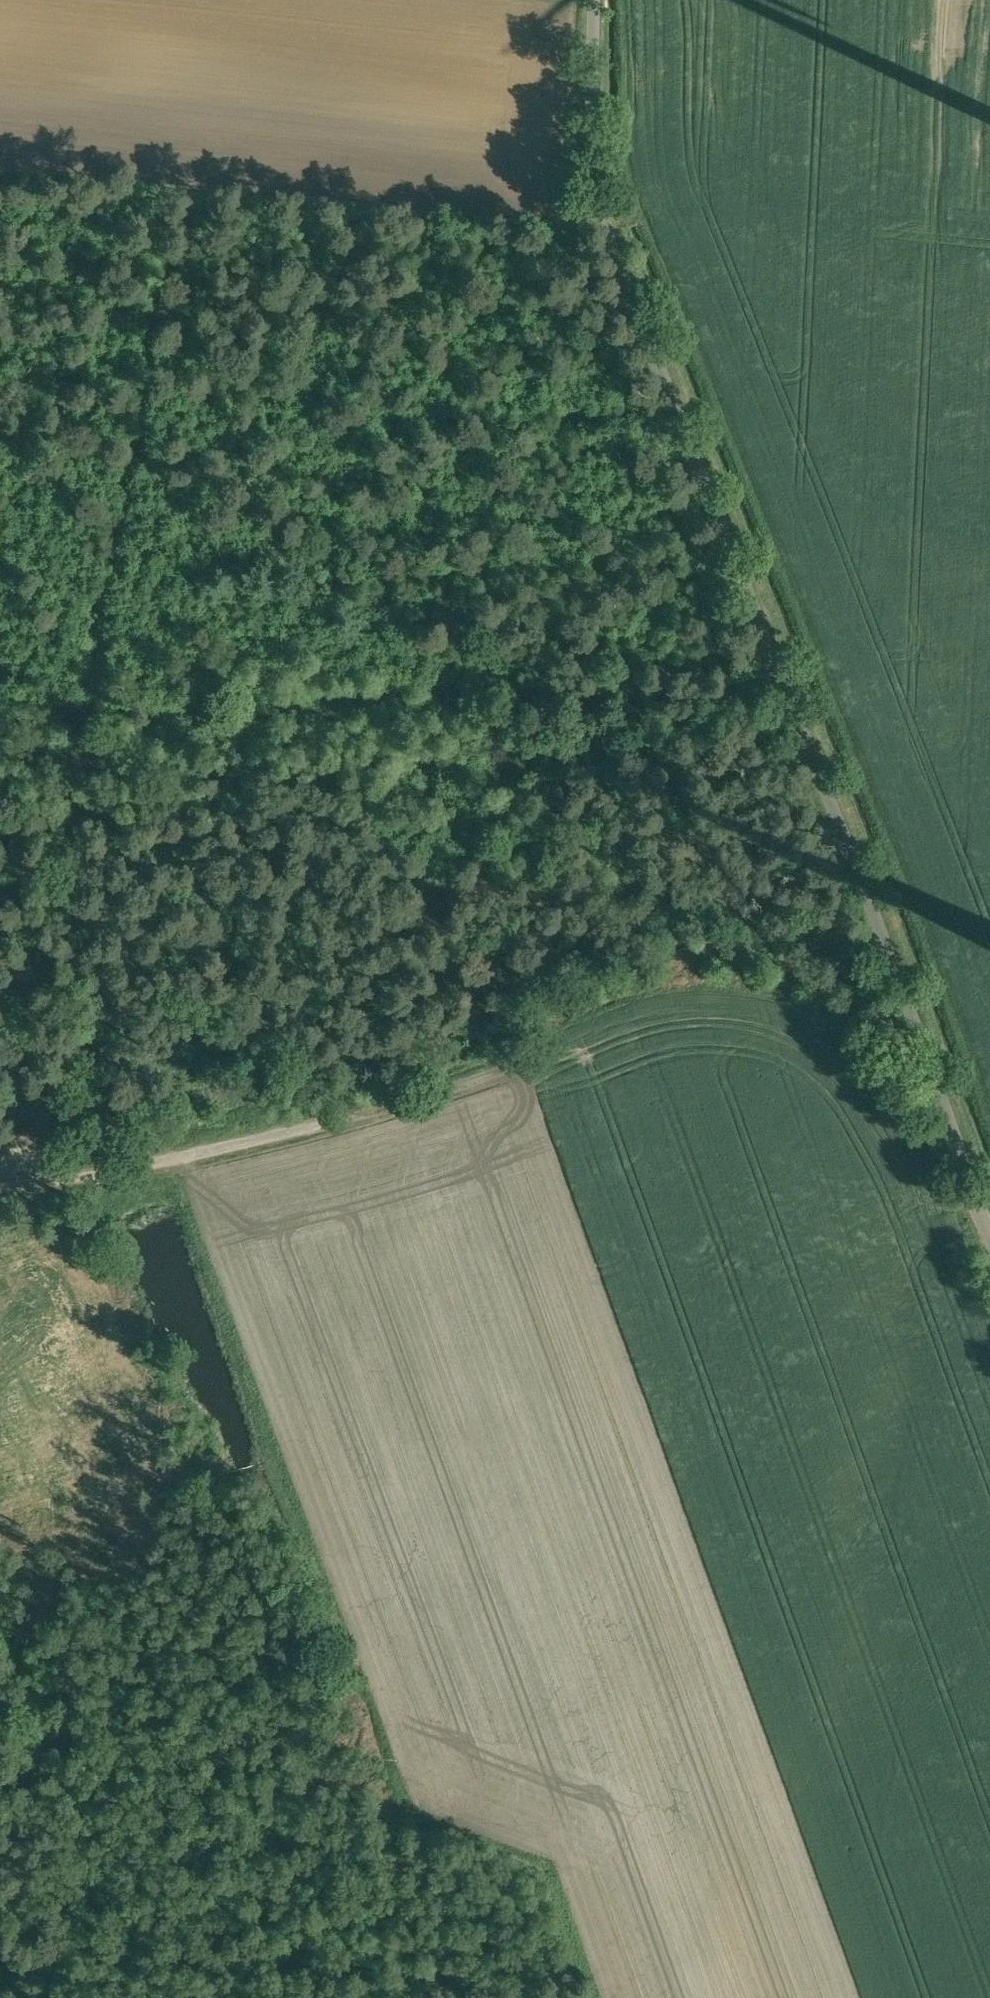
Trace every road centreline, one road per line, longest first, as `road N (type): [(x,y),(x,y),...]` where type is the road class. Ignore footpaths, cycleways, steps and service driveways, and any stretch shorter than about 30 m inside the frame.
road 1 (unclassified): [(596,0),(588,184),(989,1228)]

